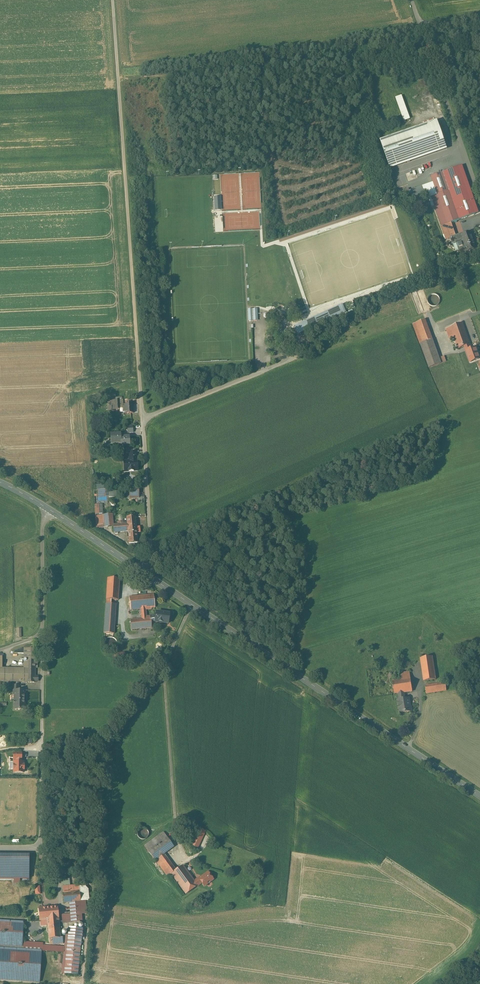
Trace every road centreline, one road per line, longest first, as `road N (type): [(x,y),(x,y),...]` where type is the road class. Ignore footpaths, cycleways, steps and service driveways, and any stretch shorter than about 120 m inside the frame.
road 1 (unclassified): [(113,0),(146,574)]
road 2 (secondary): [(146,574),(479,796)]
road 3 (unclassified): [(419,22),(479,194)]

